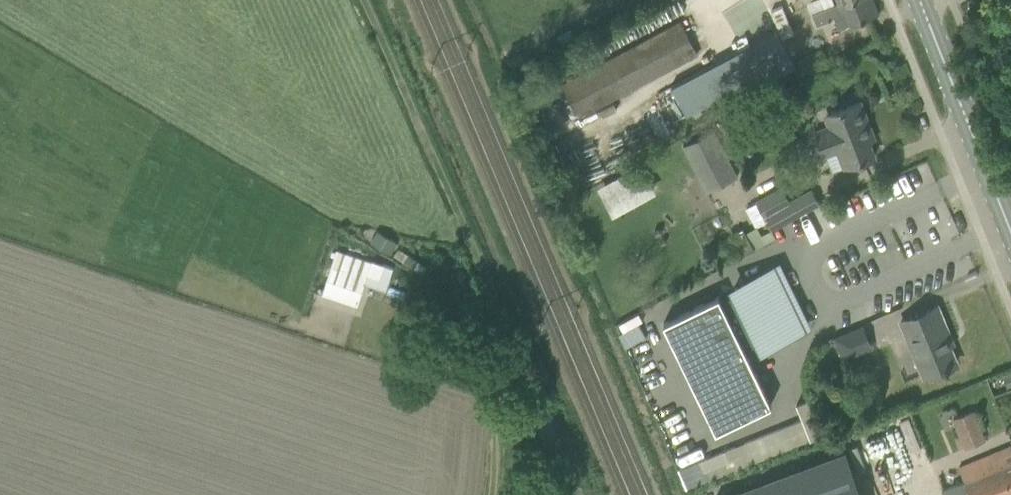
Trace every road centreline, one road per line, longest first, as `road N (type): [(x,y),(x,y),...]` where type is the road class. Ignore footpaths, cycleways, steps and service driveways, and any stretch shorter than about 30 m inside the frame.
road 1 (track): [(500,494),(499,285),(370,0)]
road 2 (secondary): [(1010,224),(917,0)]

